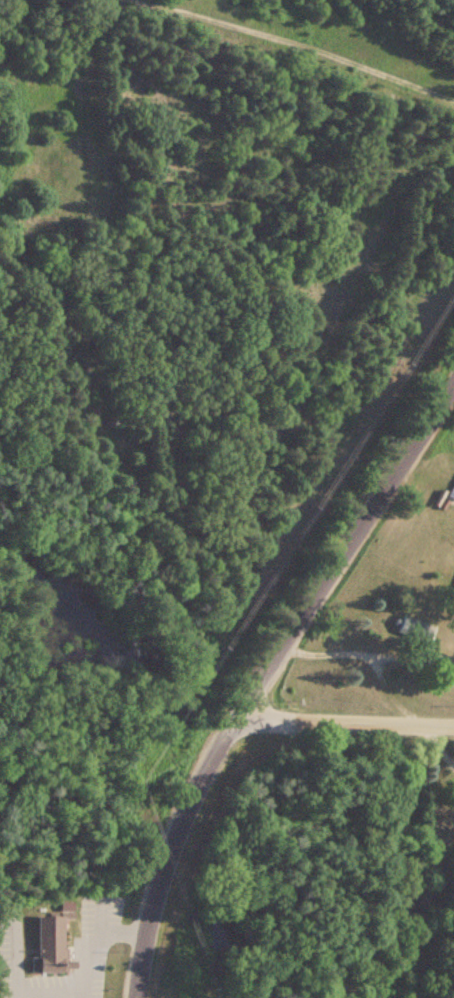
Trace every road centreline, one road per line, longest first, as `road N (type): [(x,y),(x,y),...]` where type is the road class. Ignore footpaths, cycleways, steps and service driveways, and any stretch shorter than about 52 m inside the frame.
road 1 (tertiary): [(133,997),(146,928),(190,800),(453,385)]
road 2 (track): [(453,108),(125,0)]
road 3 (residential): [(453,731),(232,724)]

